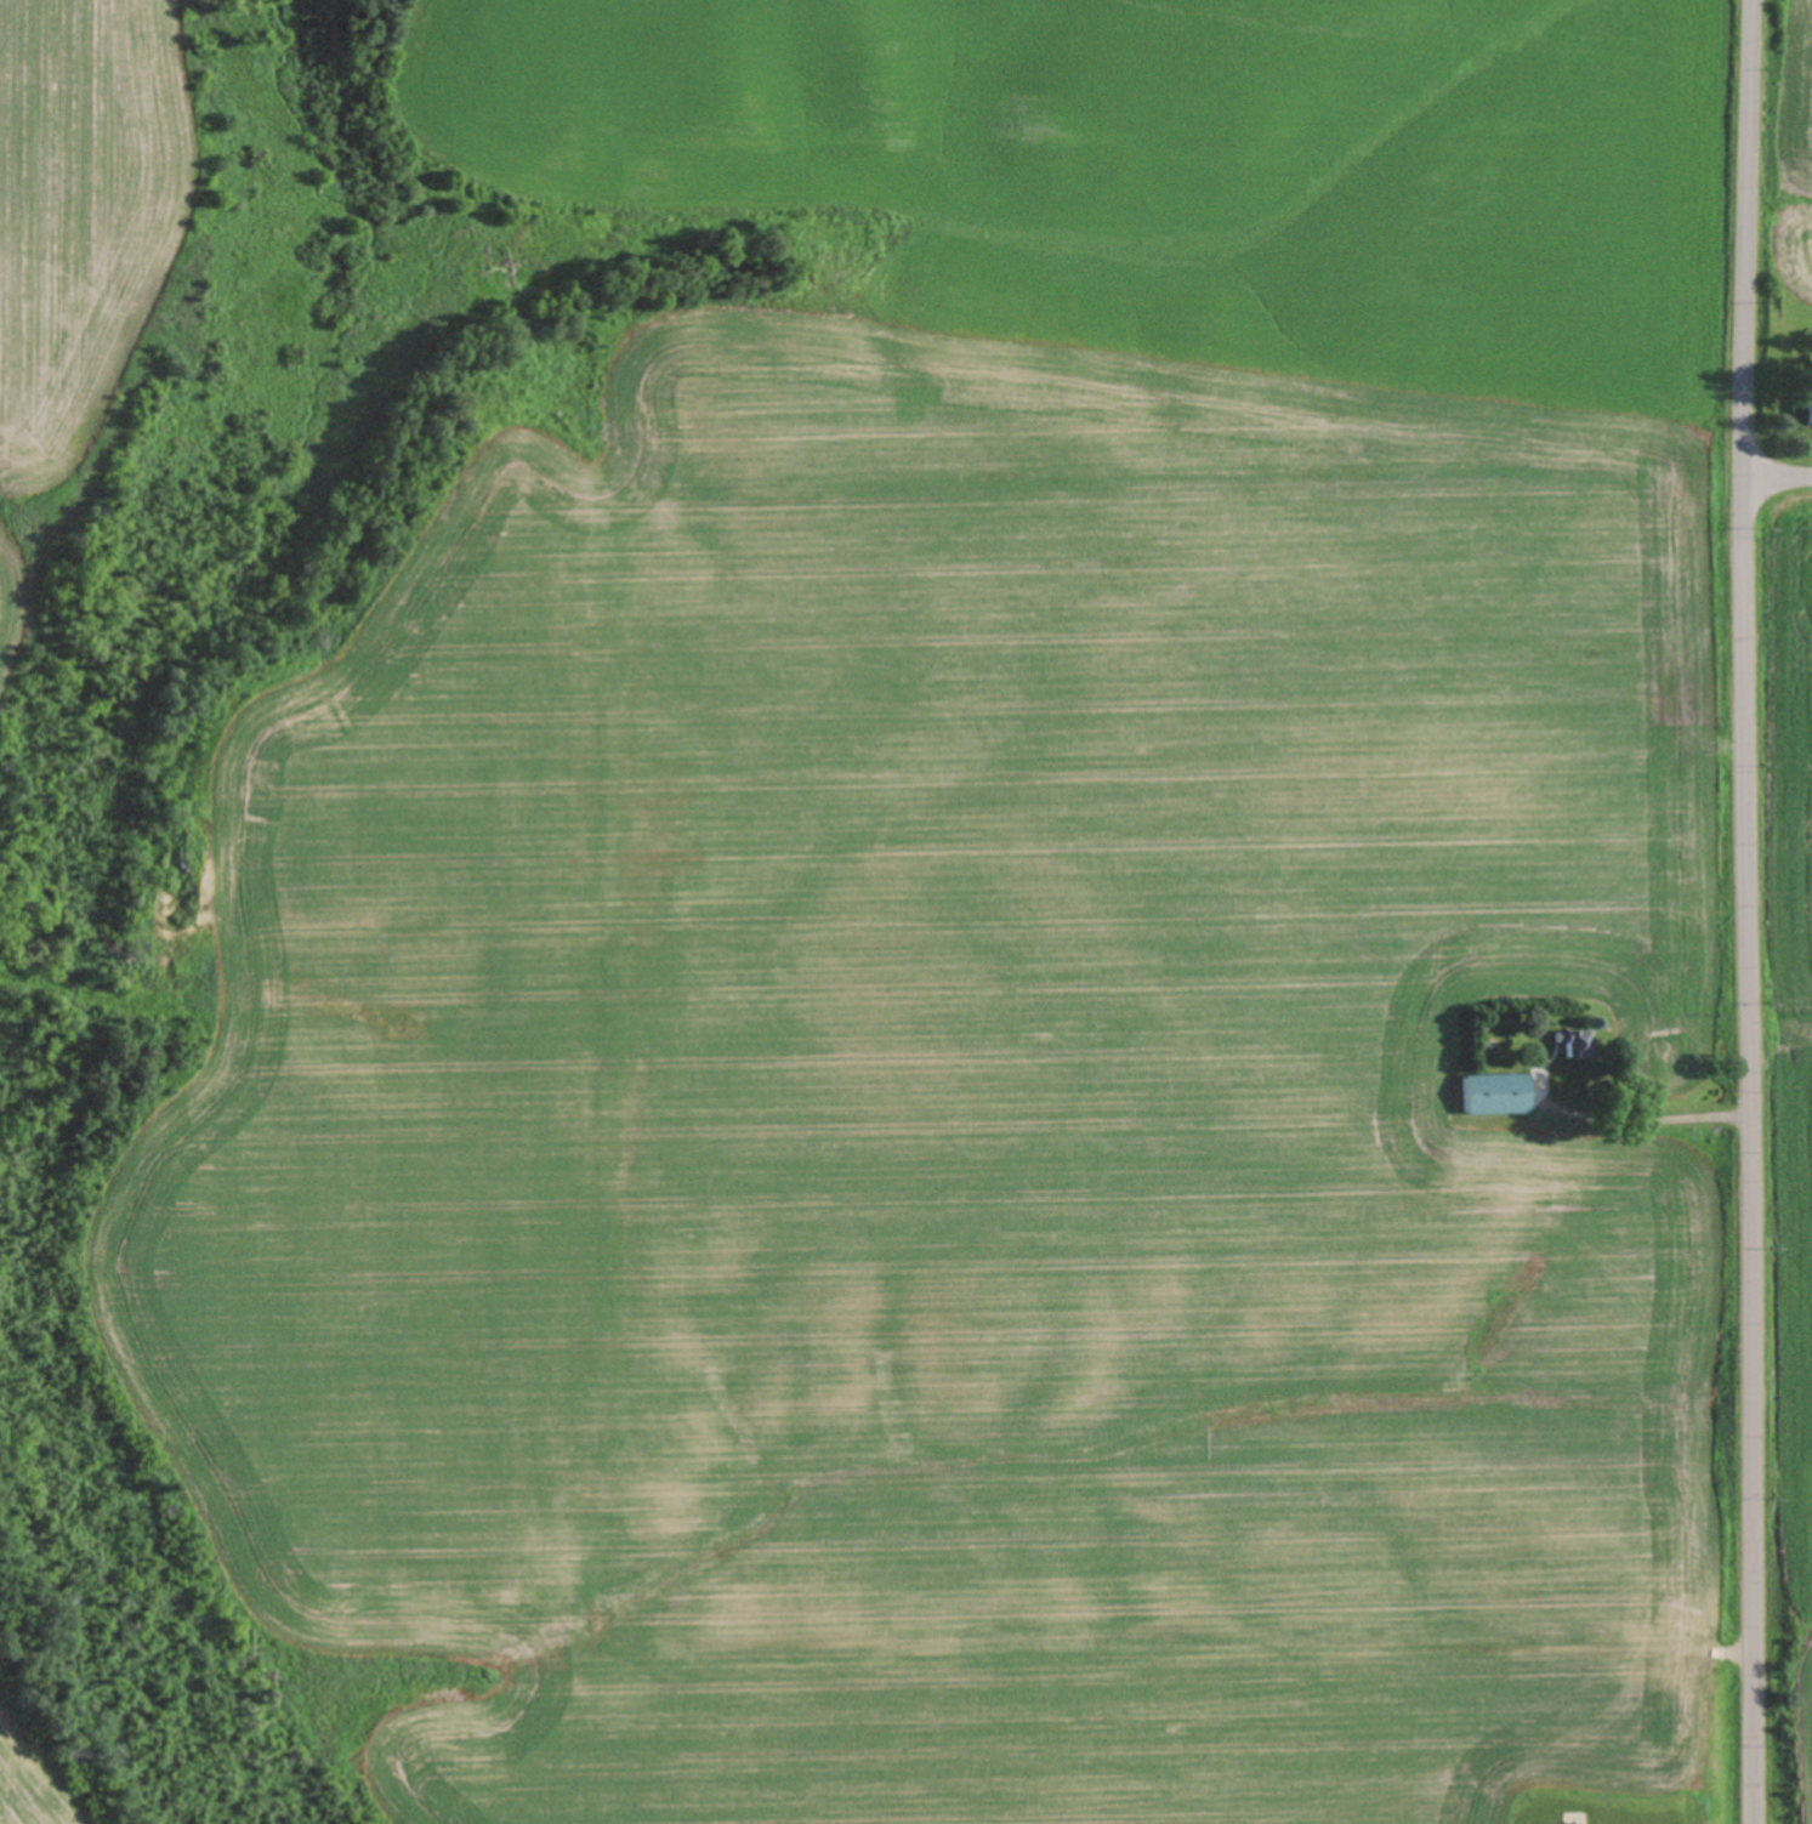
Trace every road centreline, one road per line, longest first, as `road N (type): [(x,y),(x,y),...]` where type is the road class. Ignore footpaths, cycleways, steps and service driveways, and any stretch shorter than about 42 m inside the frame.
road 1 (residential): [(1742,1823),(1728,478),(1748,0)]

